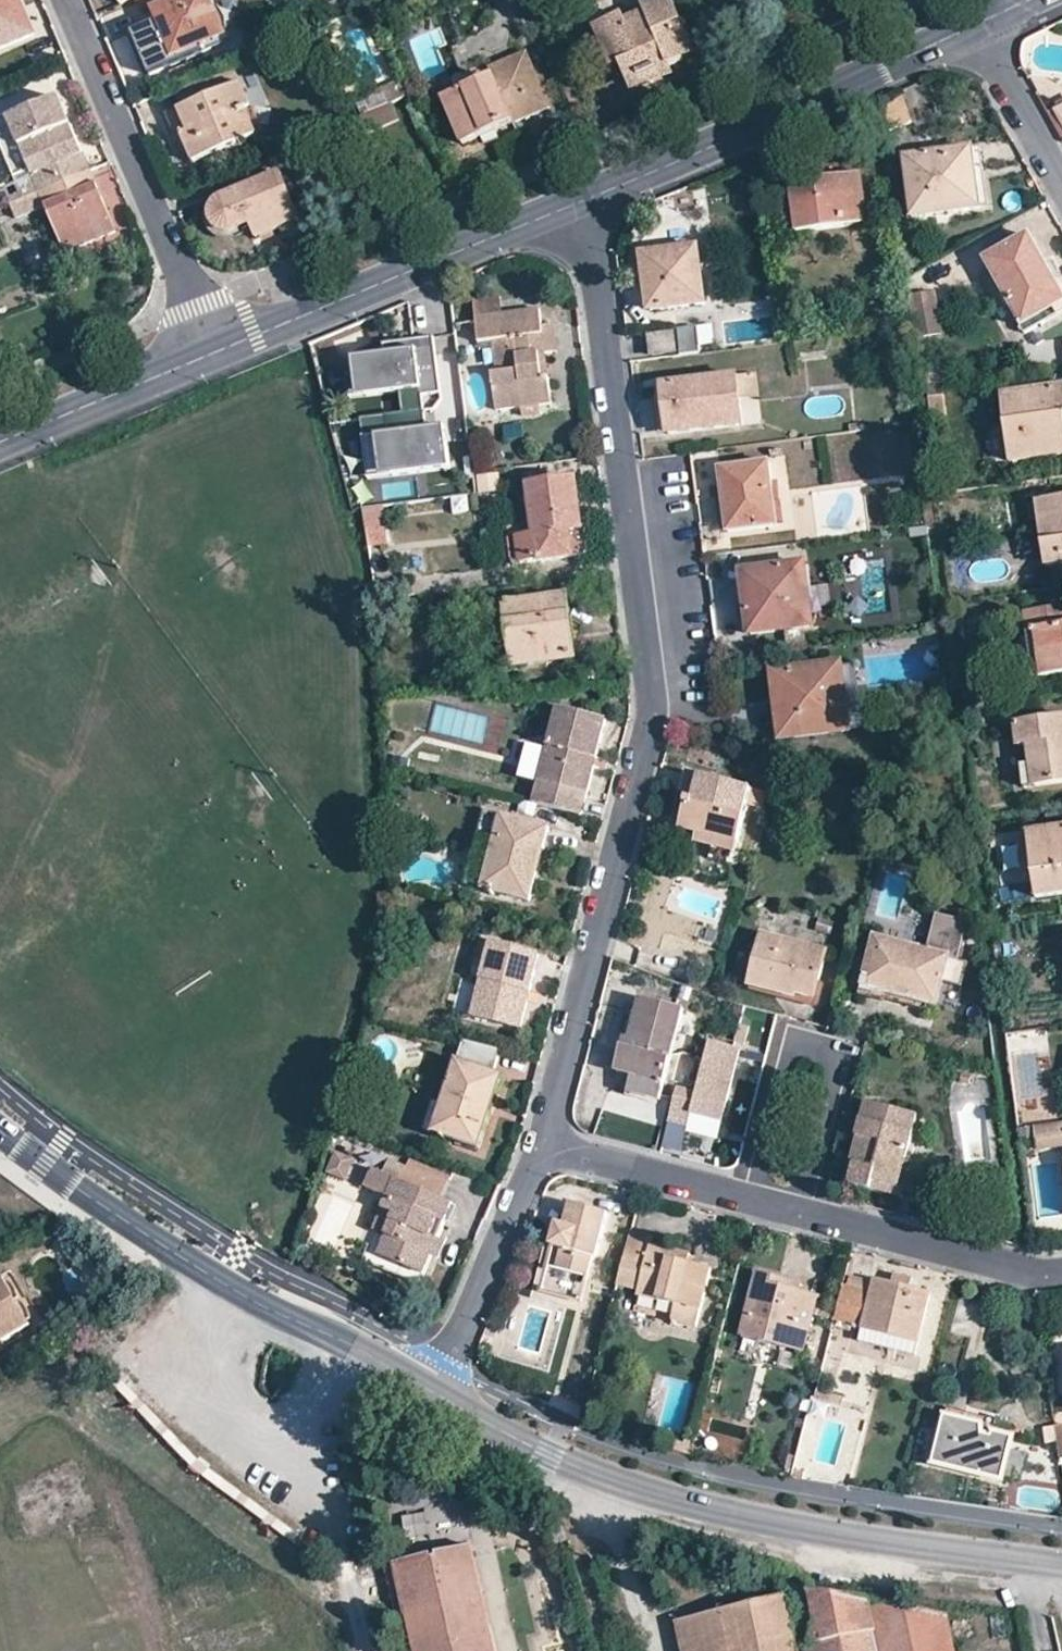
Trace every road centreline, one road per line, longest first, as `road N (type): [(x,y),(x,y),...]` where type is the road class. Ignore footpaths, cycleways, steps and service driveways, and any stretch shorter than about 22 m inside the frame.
road 1 (residential): [(545,1150),(654,709),(591,198)]
road 2 (tertiary): [(441,1399),(615,1483),(832,1532),(1061,1564)]
road 3 (residential): [(1061,1267),(1036,1271),(545,1150)]
road 4 (tertiary): [(0,1131),(223,1283),(441,1399)]
road 5 (residential): [(591,198),(974,24)]
road 6 (residential): [(212,354),(591,198)]
road 7 (residential): [(68,0),(212,354)]
road 8 (residential): [(441,1399),(545,1150)]
road 9 (residential): [(0,445),(212,354)]
road 10 (residential): [(1061,185),(974,24)]

